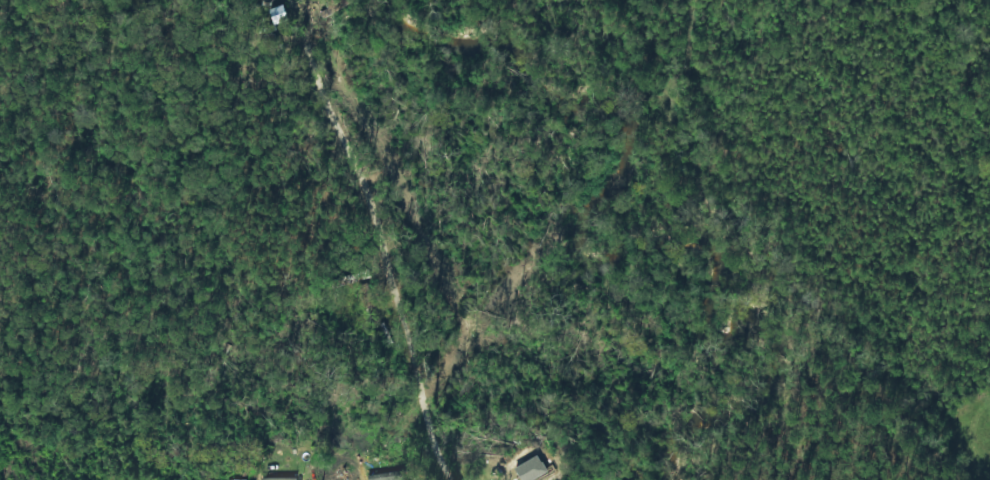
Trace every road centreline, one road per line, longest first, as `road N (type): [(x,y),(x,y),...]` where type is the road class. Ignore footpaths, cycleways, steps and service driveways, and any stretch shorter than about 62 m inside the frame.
road 1 (residential): [(989,145),(973,122),(939,0)]
road 2 (residential): [(441,479),(527,384)]

